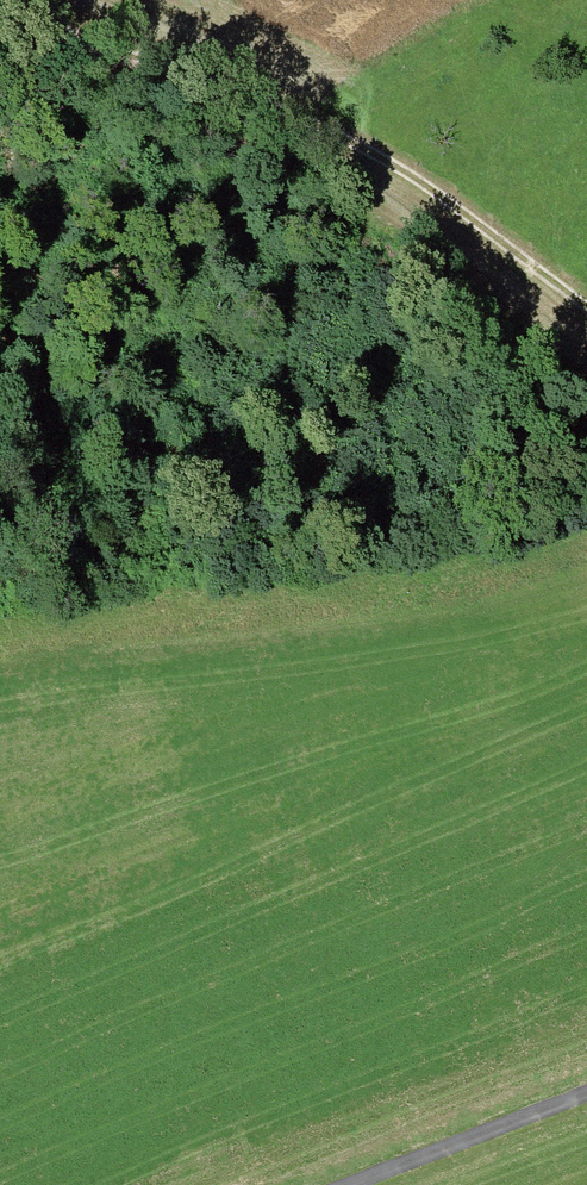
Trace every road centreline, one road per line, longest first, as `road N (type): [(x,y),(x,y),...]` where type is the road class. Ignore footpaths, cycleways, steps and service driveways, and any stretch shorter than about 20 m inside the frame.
road 1 (track): [(586,308),(417,178),(13,0)]
road 2 (track): [(586,506),(464,557),(0,620)]
road 3 (unclassified): [(586,1091),(351,1184)]

